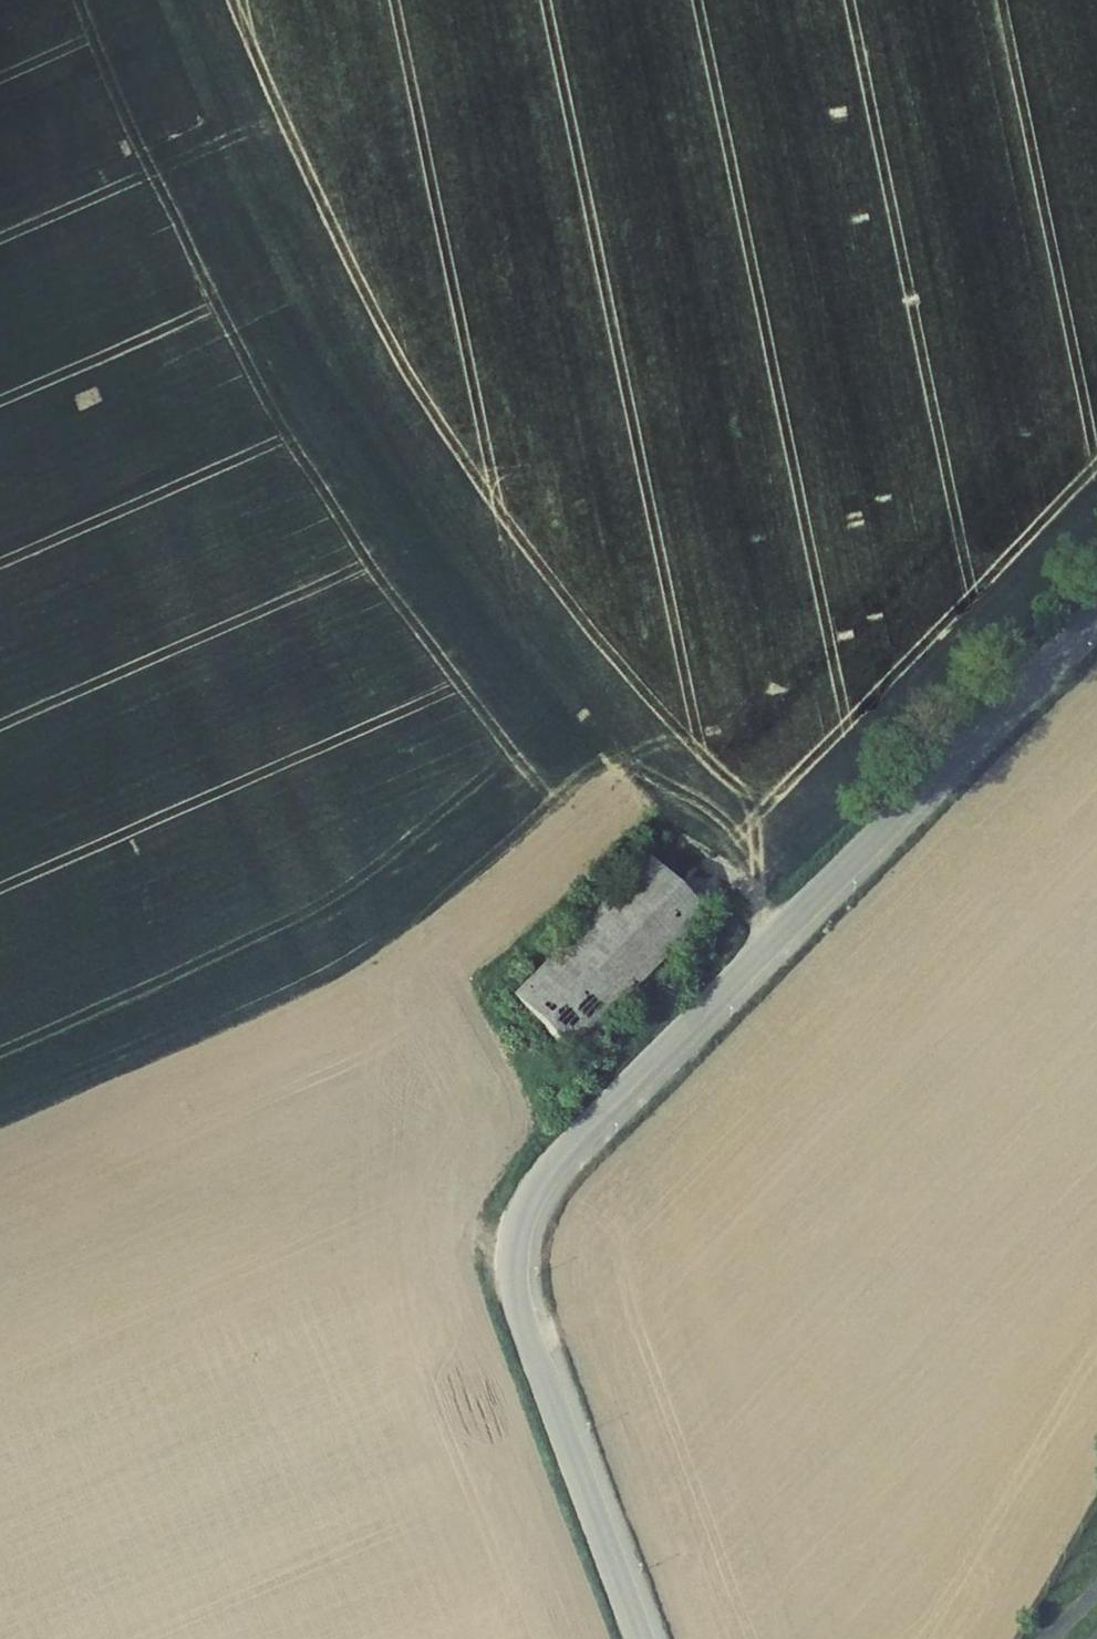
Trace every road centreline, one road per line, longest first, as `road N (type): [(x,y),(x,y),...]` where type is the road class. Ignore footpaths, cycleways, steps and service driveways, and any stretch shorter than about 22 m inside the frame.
road 1 (residential): [(1096,607),(558,1158),(524,1216),(513,1252),(516,1293),(642,1638)]

